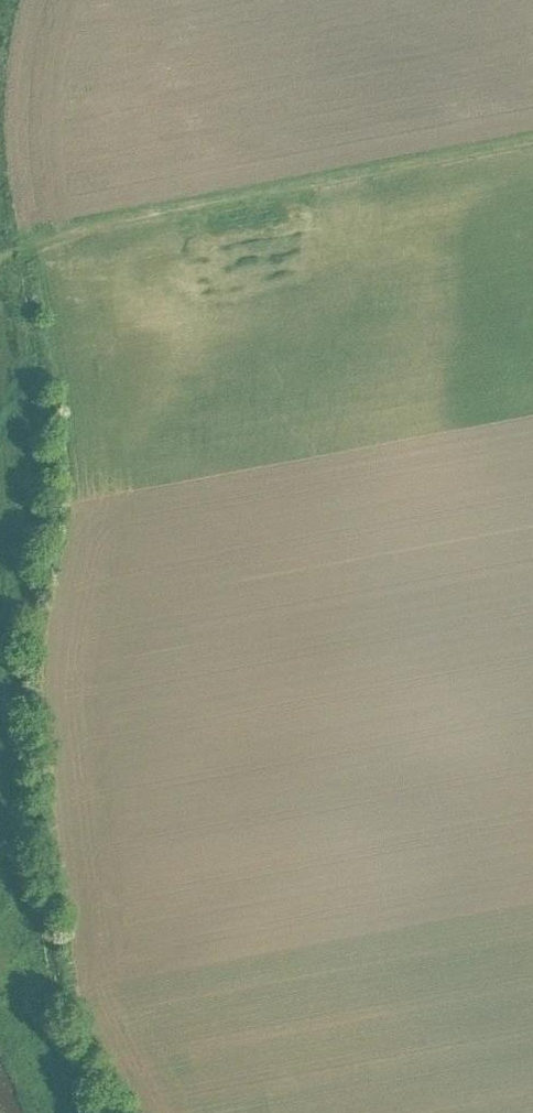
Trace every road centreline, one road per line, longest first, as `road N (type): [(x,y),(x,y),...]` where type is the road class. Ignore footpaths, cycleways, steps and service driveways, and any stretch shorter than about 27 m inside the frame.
road 1 (track): [(10,247),(532,147)]

